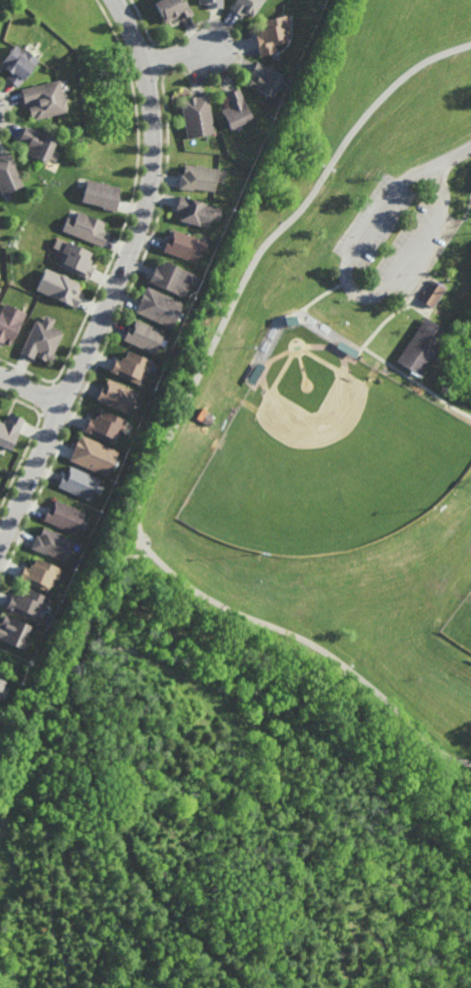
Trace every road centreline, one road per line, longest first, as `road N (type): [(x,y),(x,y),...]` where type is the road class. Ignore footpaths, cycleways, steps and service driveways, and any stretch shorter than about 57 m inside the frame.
road 1 (residential): [(118,0),(157,108),(152,202),(0,558)]
road 2 (track): [(112,829),(171,848),(192,841),(242,790),(271,828),(334,839),(372,901),(426,932),(470,972)]
road 3 (track): [(248,987),(156,898),(96,804),(65,686)]
road 4 (residential): [(436,166),(403,182),(350,262),(356,292),(367,297),(391,286),(443,208),(436,166)]

